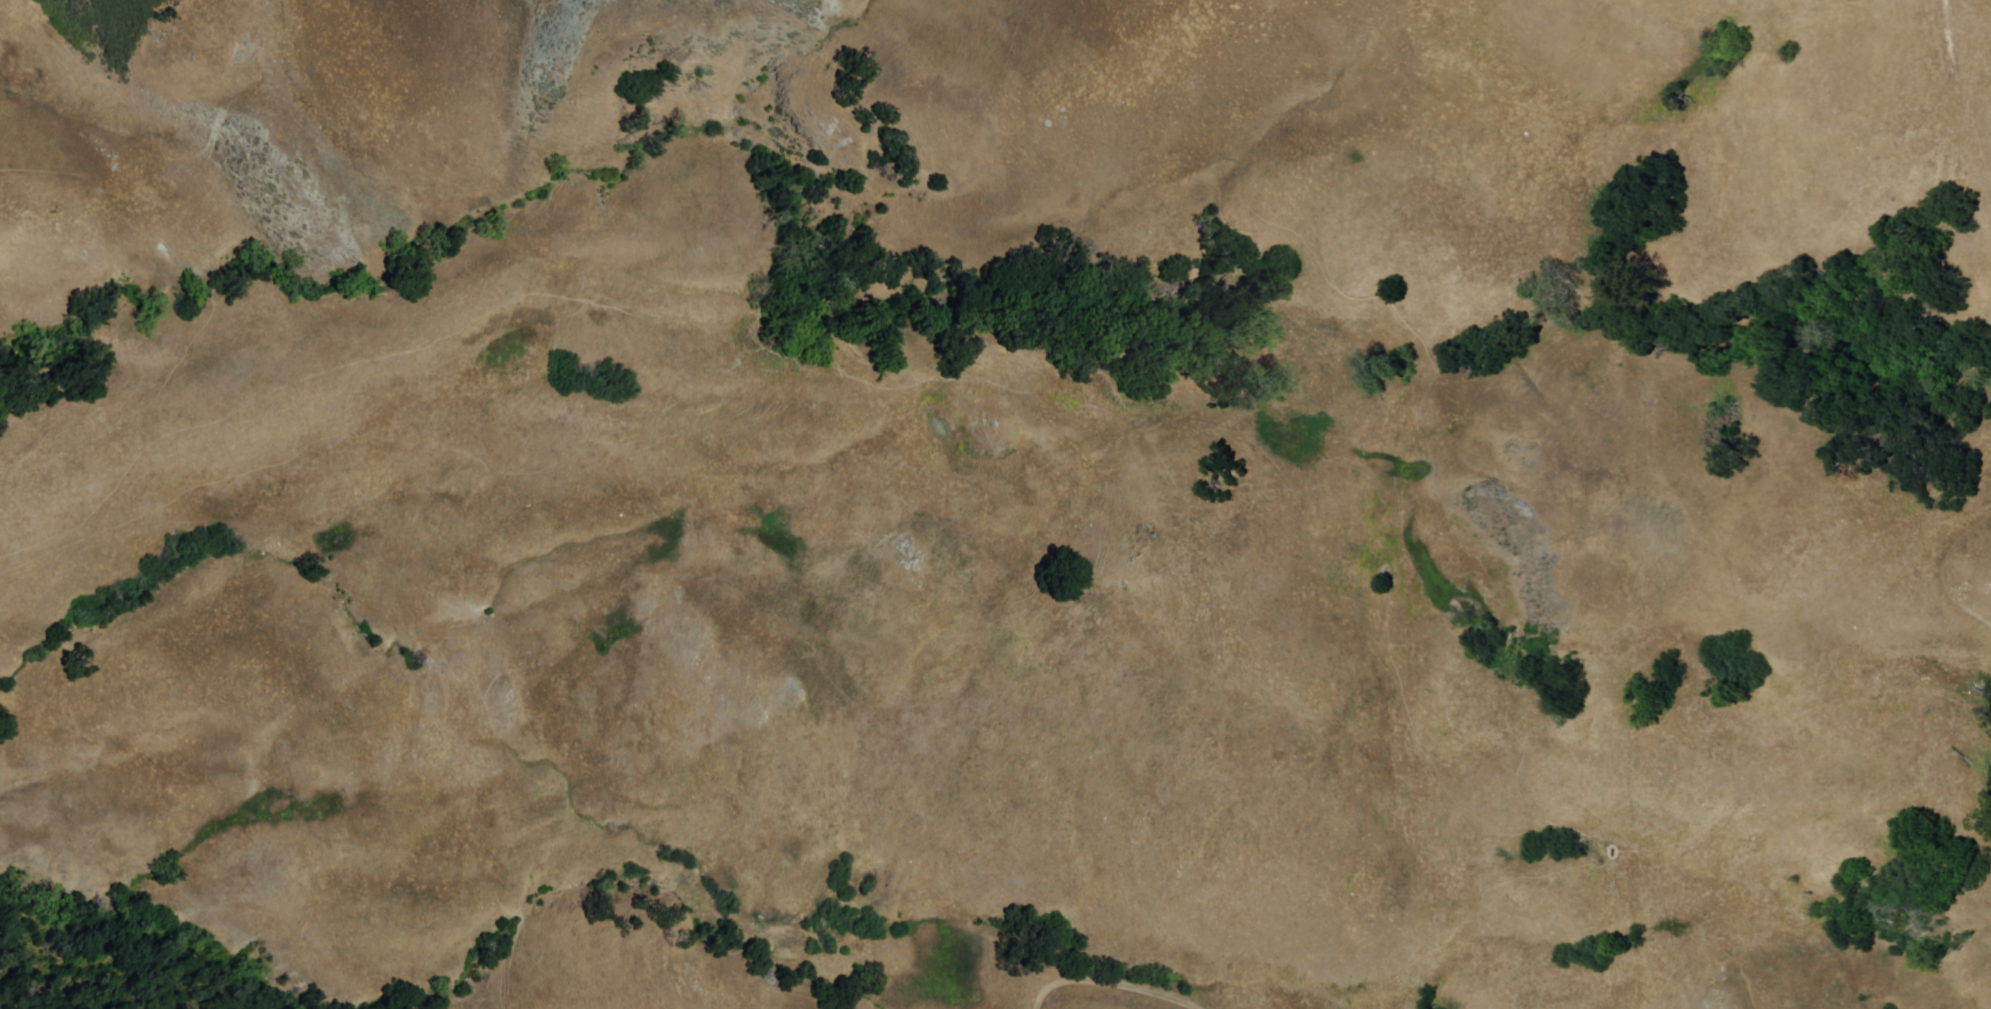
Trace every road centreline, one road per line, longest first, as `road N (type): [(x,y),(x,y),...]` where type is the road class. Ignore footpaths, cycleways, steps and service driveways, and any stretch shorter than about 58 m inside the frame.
road 1 (track): [(1204,1008),(1106,979),(1055,985),(1042,1008)]

